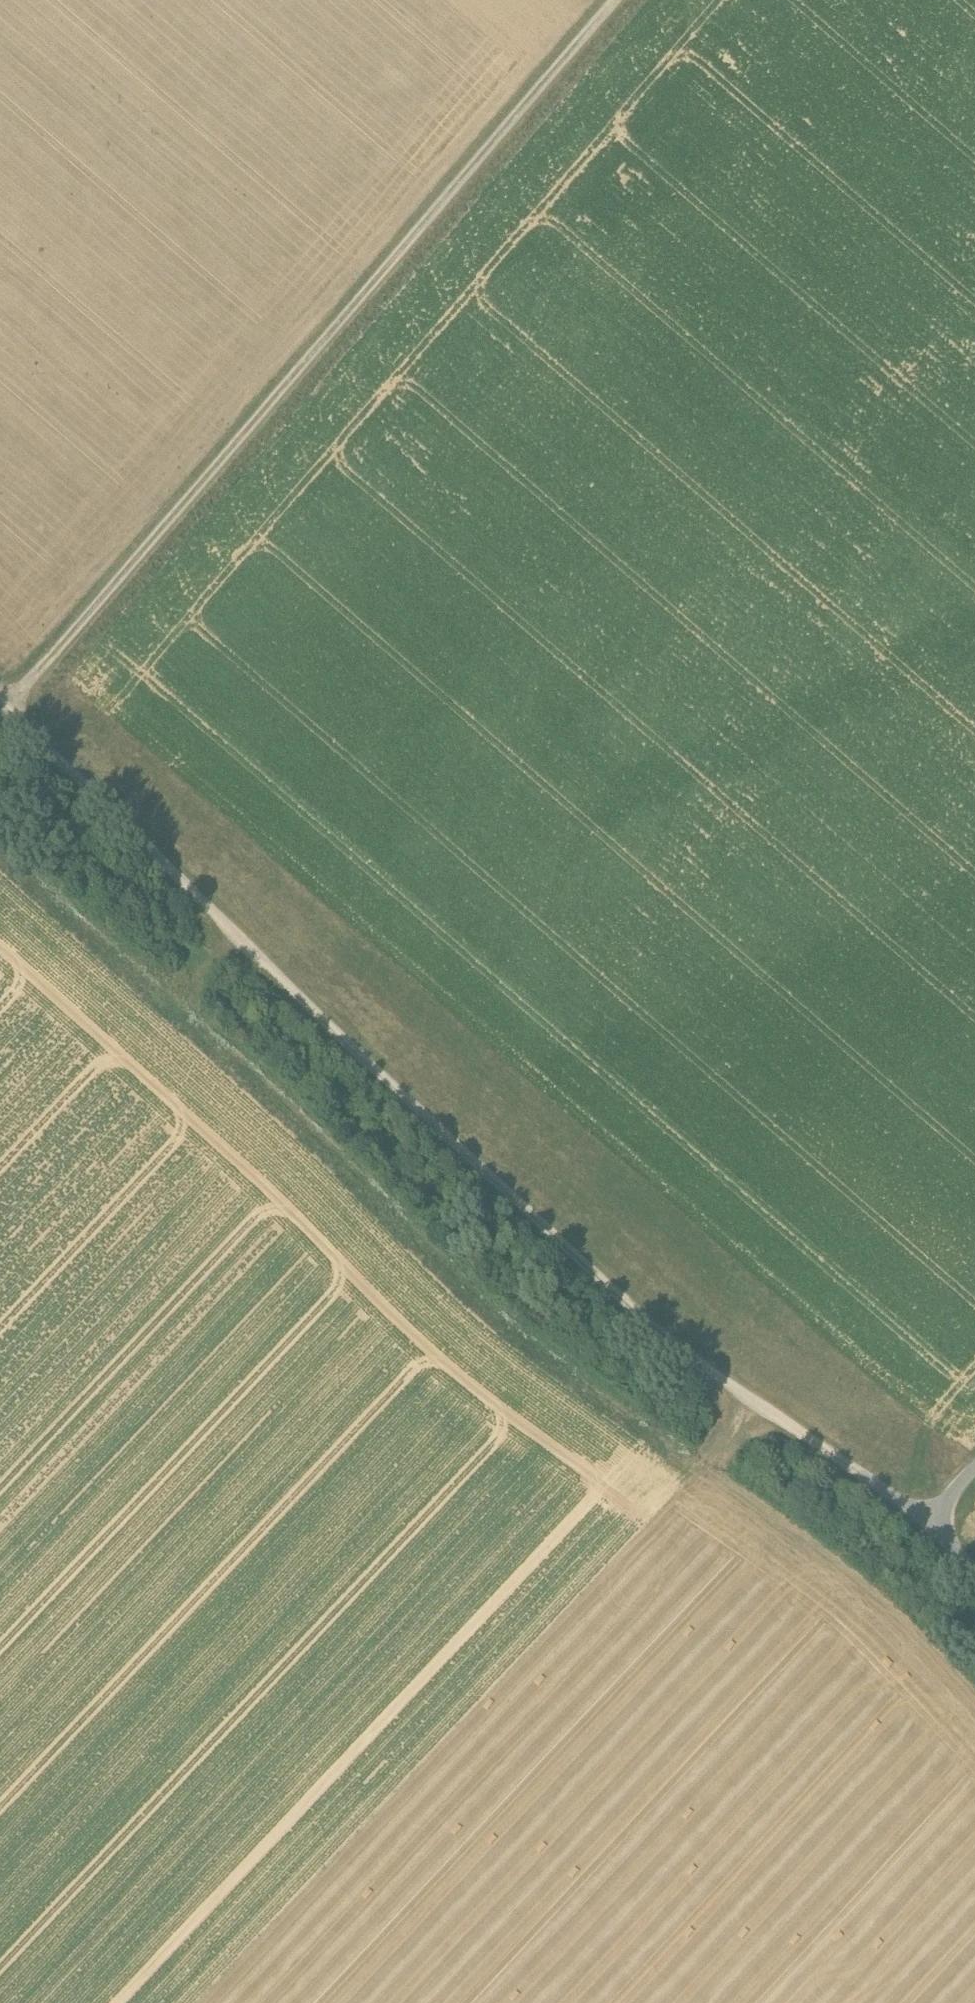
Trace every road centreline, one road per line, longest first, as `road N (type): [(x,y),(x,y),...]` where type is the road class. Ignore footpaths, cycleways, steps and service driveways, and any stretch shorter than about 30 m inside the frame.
road 1 (track): [(0,695),(253,958),(610,1286),(756,1403),(934,1523)]
road 2 (track): [(8,704),(611,0)]

